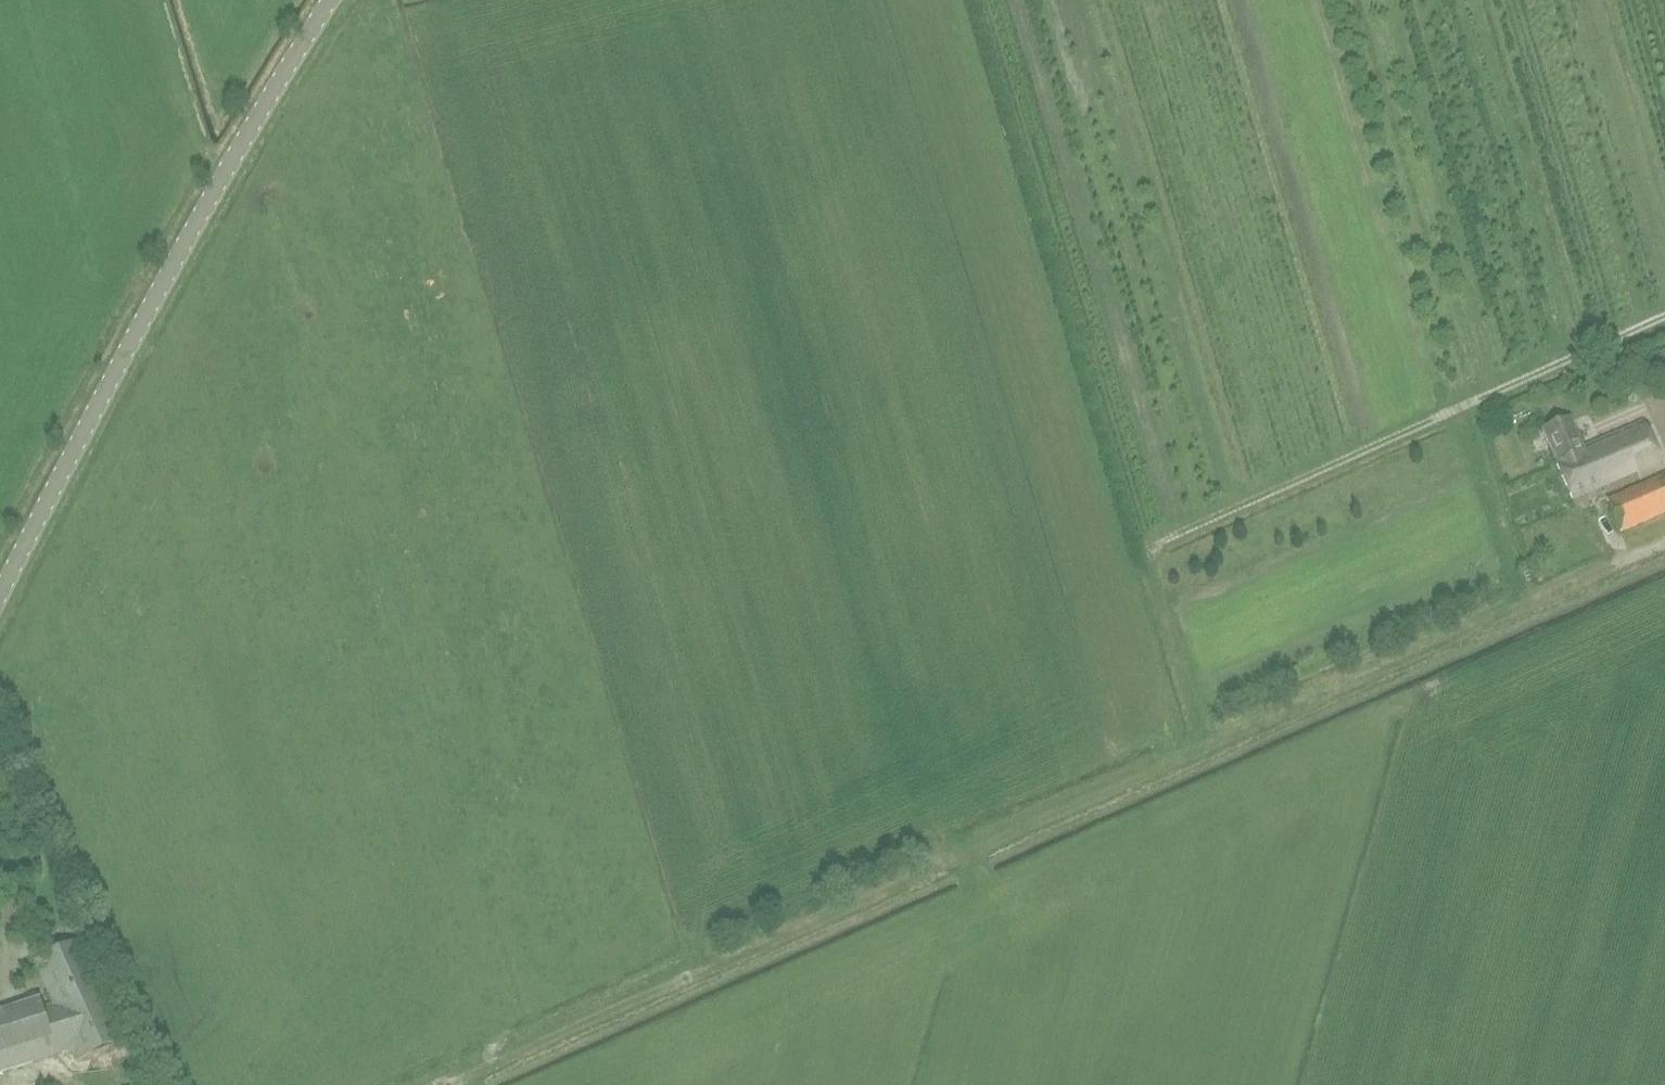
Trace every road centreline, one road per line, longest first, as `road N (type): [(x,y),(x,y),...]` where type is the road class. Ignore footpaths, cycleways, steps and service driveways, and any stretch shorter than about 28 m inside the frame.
road 1 (track): [(448,1084),(1664,544)]
road 2 (unclassified): [(0,593),(175,261),(328,0)]

